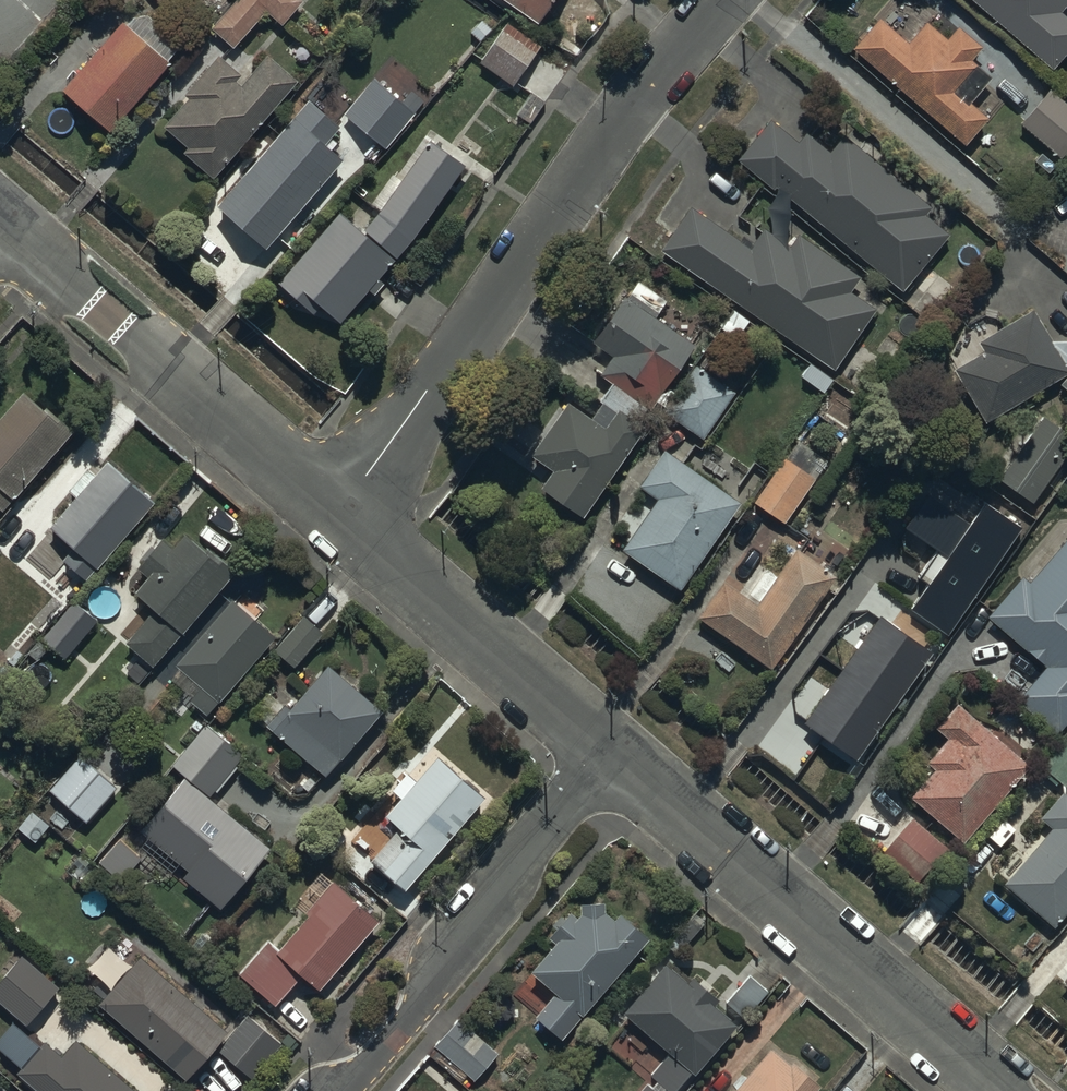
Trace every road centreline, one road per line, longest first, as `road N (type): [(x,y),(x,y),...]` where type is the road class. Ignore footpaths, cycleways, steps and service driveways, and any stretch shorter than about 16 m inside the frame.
road 1 (residential): [(344,520),(627,104),(717,0)]
road 2 (tertiary): [(613,754),(1002,1090)]
road 3 (tertiary): [(2,225),(344,520)]
road 4 (residential): [(336,1090),(393,1041),(465,922),(613,754)]
road 5 (tertiary): [(344,520),(613,754)]

